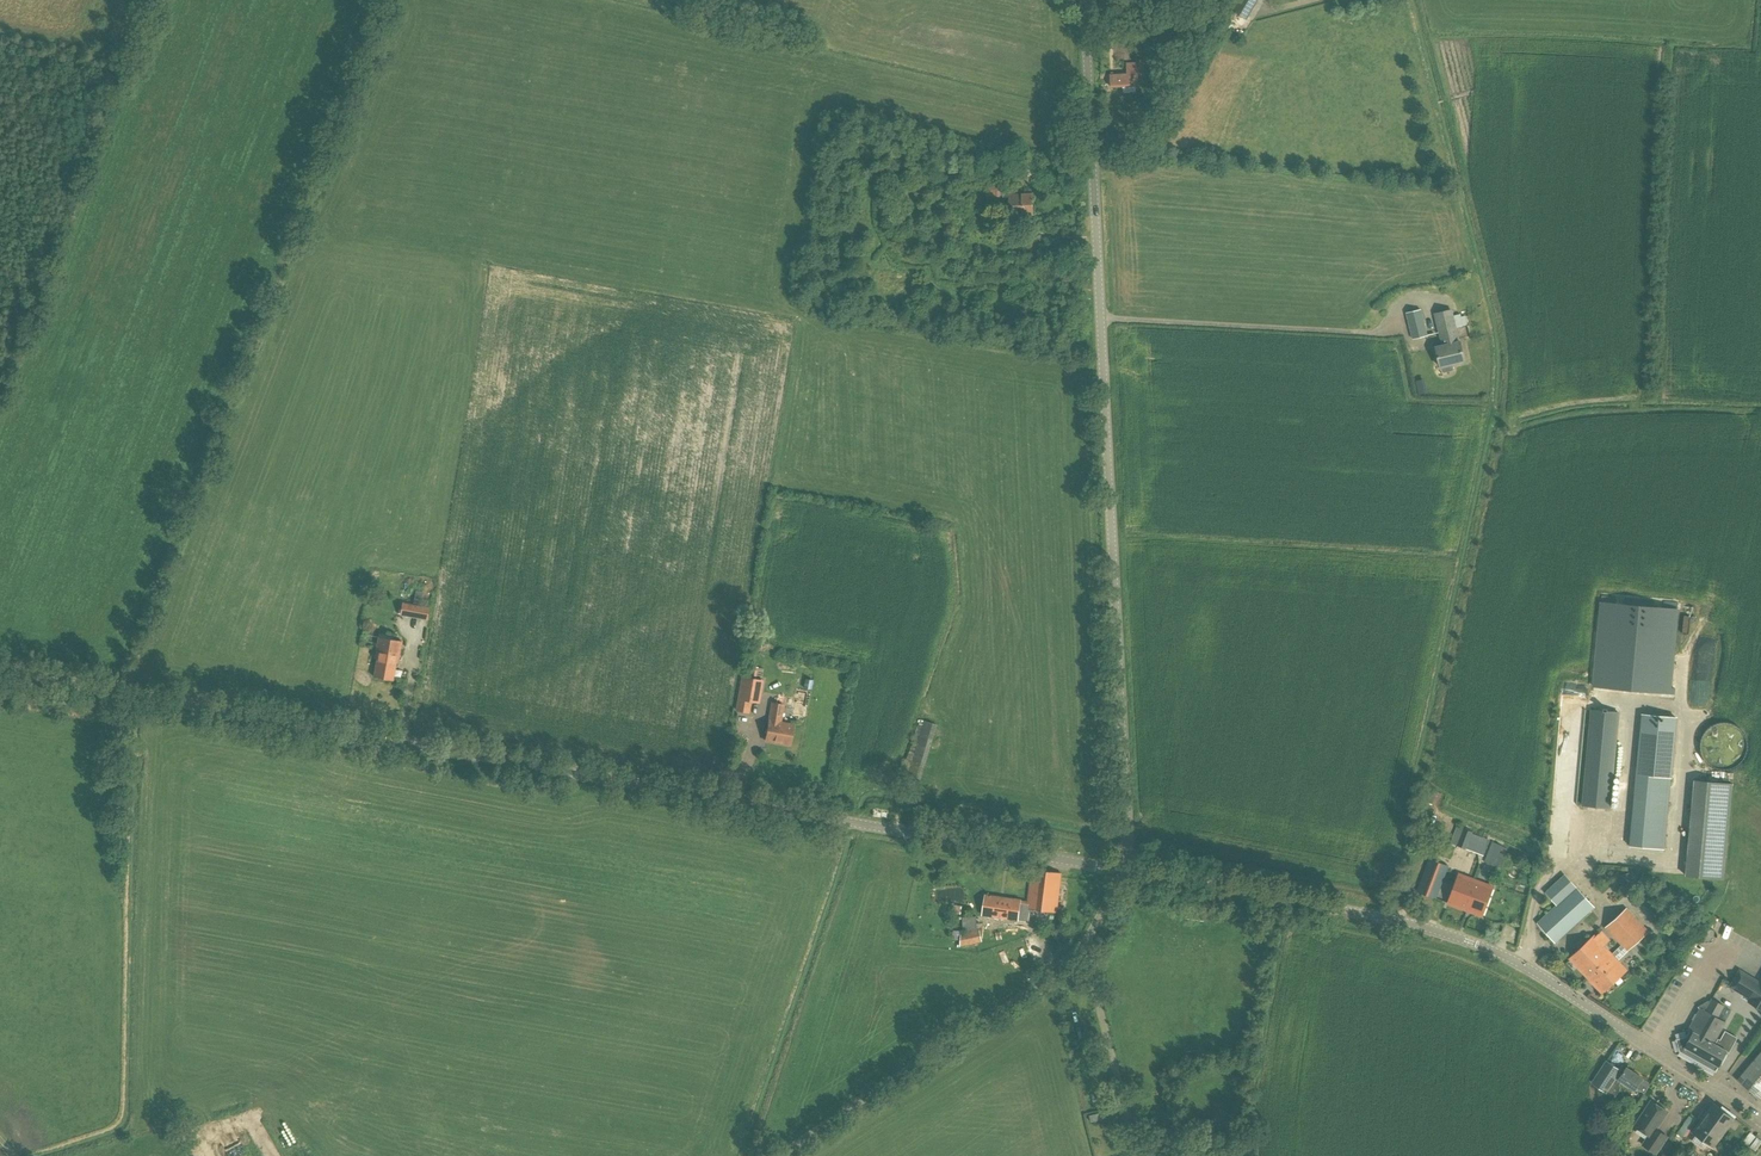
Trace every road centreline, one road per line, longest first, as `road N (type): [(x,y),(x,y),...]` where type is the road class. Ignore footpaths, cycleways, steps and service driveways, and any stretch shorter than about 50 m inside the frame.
road 1 (secondary): [(1121,870),(0,671)]
road 2 (tertiary): [(1121,870),(1128,843),(1086,0)]
road 3 (secondary): [(1760,1118),(1561,987),(1477,944),(1398,920),(1121,870)]
road 4 (unclassified): [(777,1155),(1066,965),(1121,870)]

